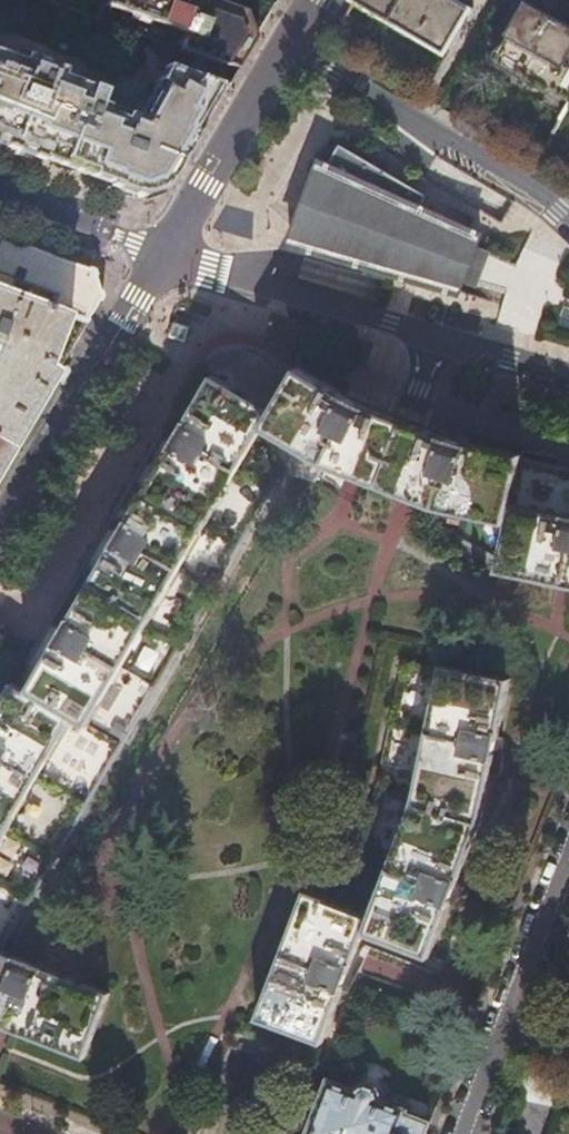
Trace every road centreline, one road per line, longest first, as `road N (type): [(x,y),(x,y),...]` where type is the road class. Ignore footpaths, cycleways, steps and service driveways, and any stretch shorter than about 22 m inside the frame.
road 1 (residential): [(167,250),(568,372)]
road 2 (residential): [(568,220),(288,47)]
road 3 (residential): [(0,530),(167,250)]
road 4 (residential): [(568,846),(458,1133)]
road 5 (residential): [(167,250),(288,47)]
road 6 (residential): [(0,189),(167,250)]

